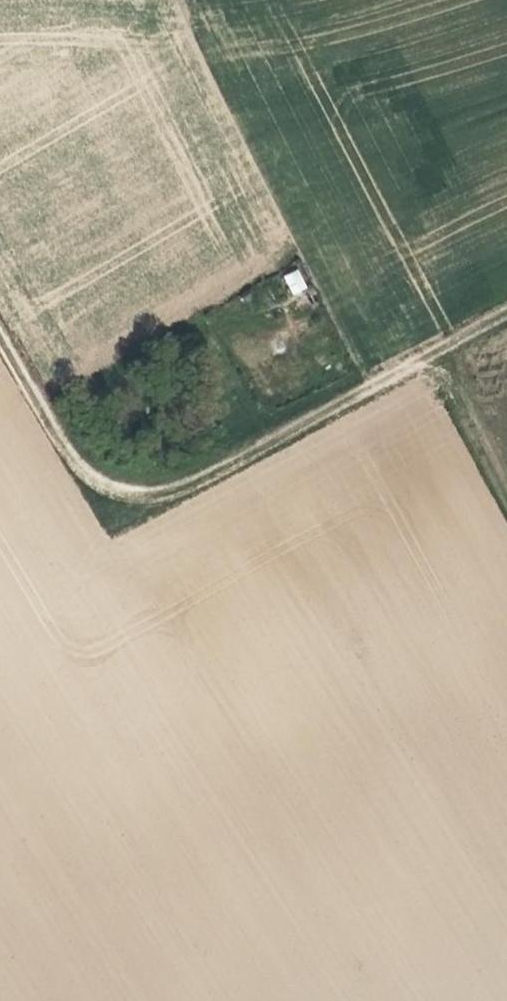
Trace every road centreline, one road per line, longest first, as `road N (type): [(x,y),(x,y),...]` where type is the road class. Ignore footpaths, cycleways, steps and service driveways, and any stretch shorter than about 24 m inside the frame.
road 1 (track): [(0,329),(69,447),(148,500),(437,356),(506,491)]

